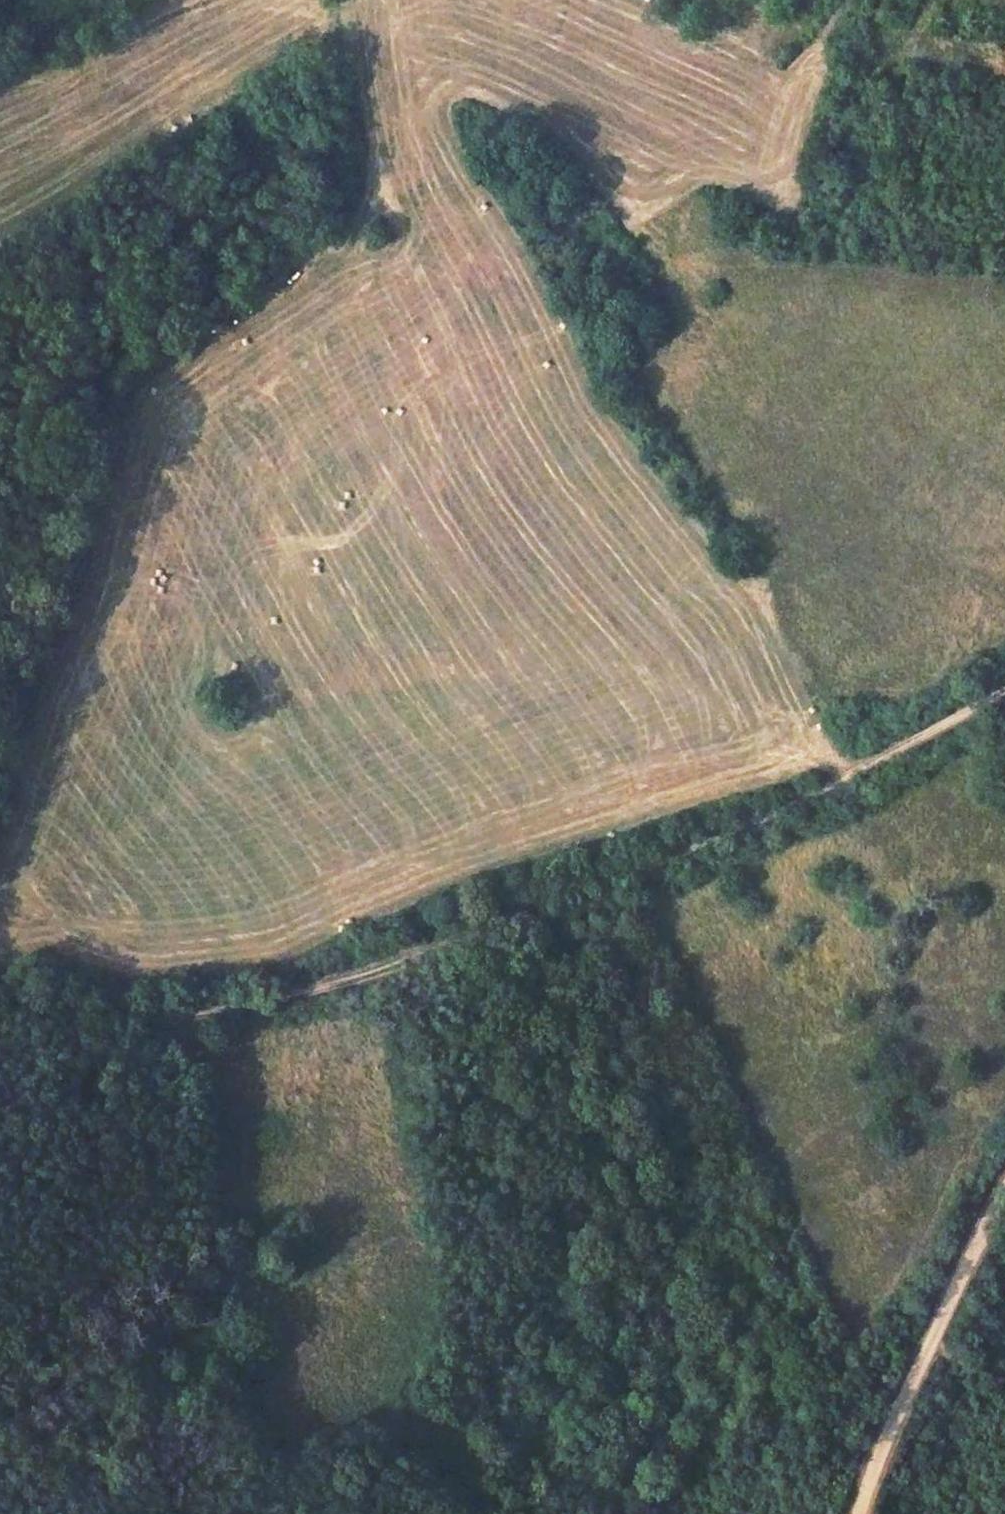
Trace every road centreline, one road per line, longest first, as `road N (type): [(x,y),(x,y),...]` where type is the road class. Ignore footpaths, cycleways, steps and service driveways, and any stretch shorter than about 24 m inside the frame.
road 1 (track): [(1004,692),(765,820),(382,974),(264,1006),(103,1028),(0,1026)]
road 2 (track): [(859,1513),(1004,1190)]

